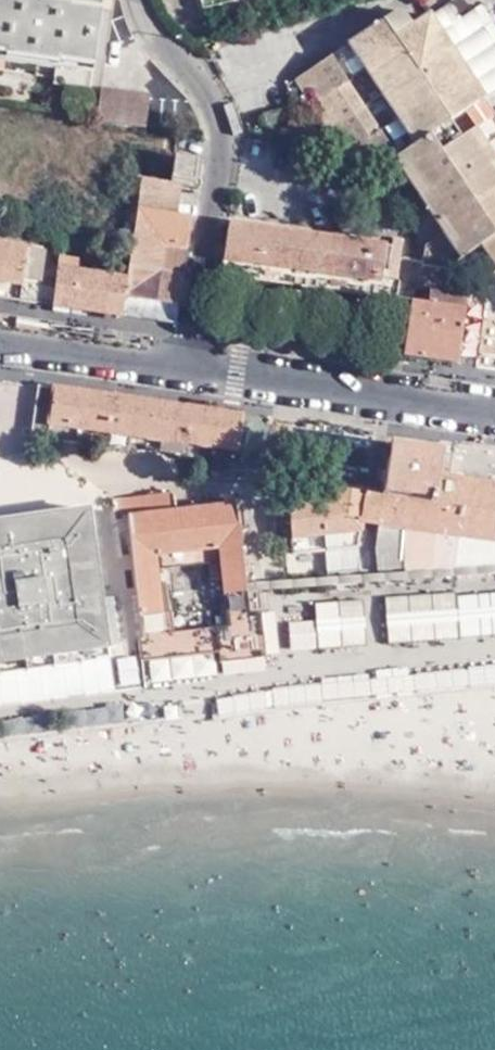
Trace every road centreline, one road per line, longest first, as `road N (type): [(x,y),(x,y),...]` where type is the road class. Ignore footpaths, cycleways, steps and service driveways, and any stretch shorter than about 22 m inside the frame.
road 1 (residential): [(184,365),(221,136),(206,81),(142,26),(135,0)]
road 2 (secondary): [(184,365),(494,411)]
road 3 (secondary): [(0,340),(184,365)]

